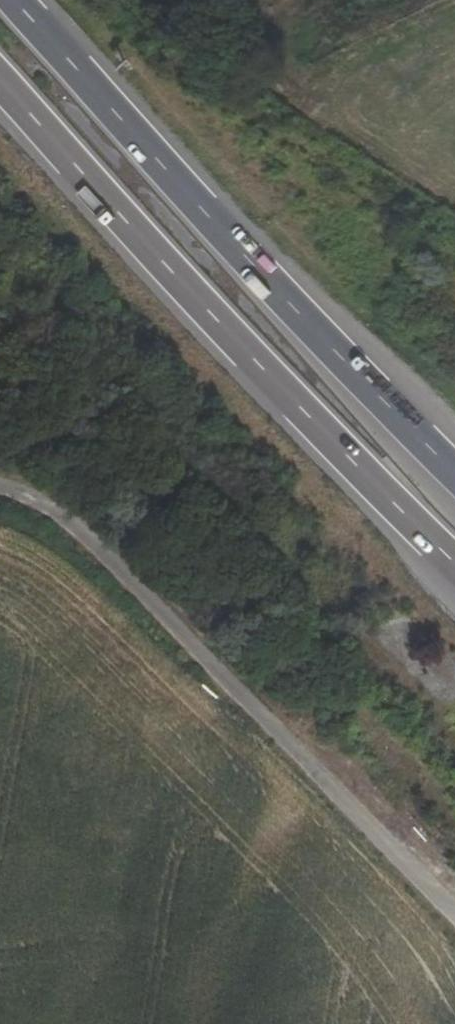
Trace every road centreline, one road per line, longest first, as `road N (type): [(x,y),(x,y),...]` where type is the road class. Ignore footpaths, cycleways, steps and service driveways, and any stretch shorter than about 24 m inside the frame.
road 1 (trunk): [(0,81),(170,271),(454,563)]
road 2 (trunk): [(454,470),(244,254),(21,0)]
road 3 (unclassified): [(0,492),(33,497),(111,565),(454,913)]

